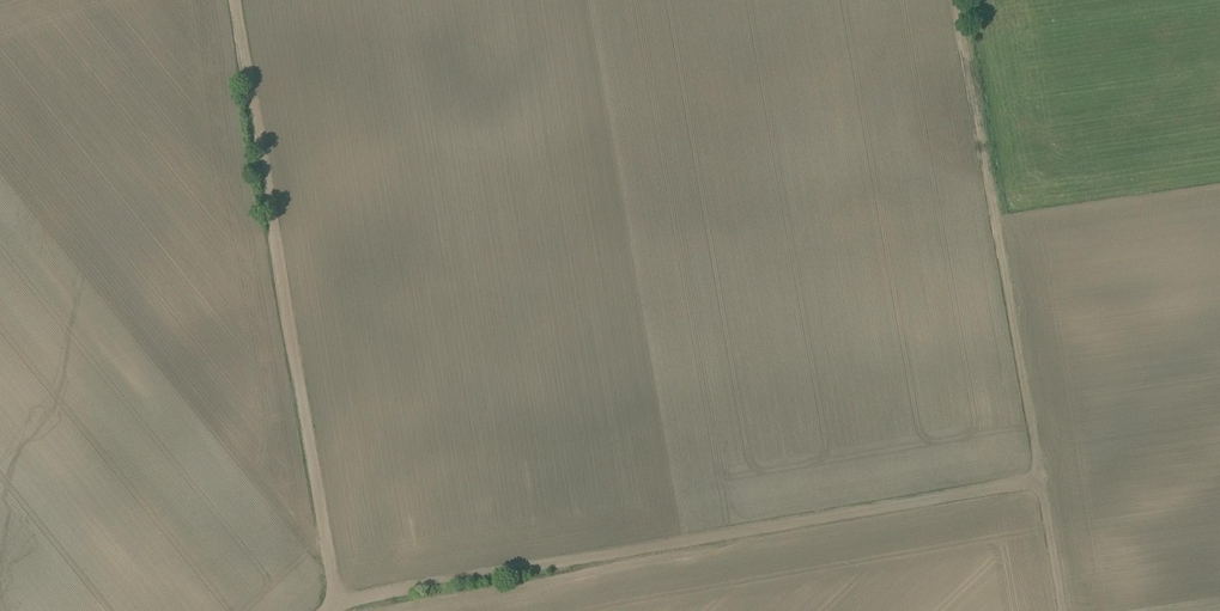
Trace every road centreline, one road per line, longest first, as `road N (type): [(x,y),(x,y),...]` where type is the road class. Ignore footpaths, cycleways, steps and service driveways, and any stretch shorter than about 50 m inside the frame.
road 1 (track): [(329,602),(1037,480)]
road 2 (track): [(320,610),(329,602),(323,536),(232,0)]
road 3 (track): [(1037,480),(955,0)]
road 4 (track): [(1037,480),(1060,610)]

